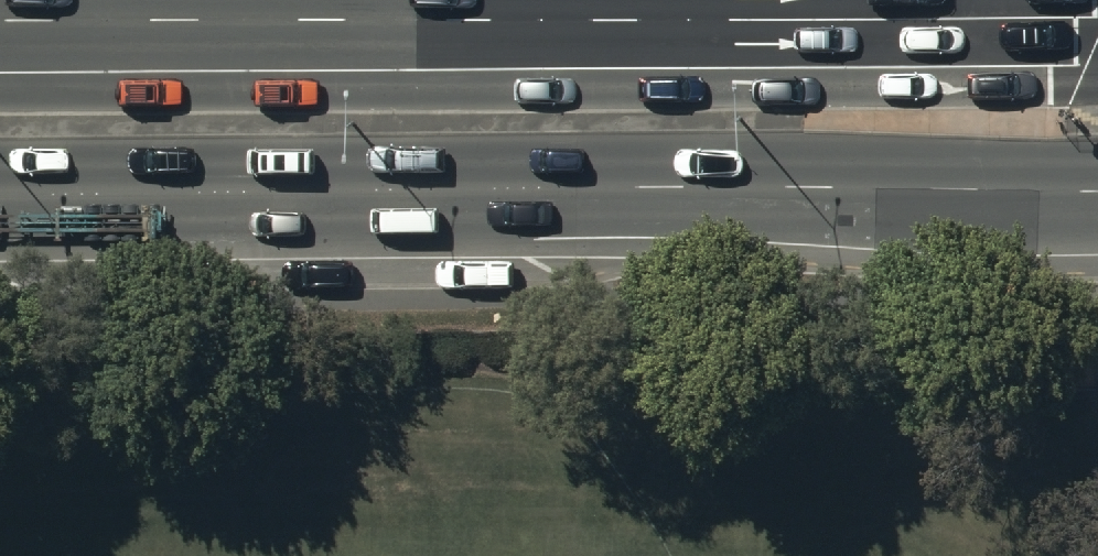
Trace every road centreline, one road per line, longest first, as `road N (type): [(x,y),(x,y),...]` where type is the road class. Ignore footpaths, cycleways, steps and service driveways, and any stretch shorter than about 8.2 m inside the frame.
road 1 (trunk): [(0,25),(1097,16)]
road 2 (trunk): [(1097,191),(0,193)]

